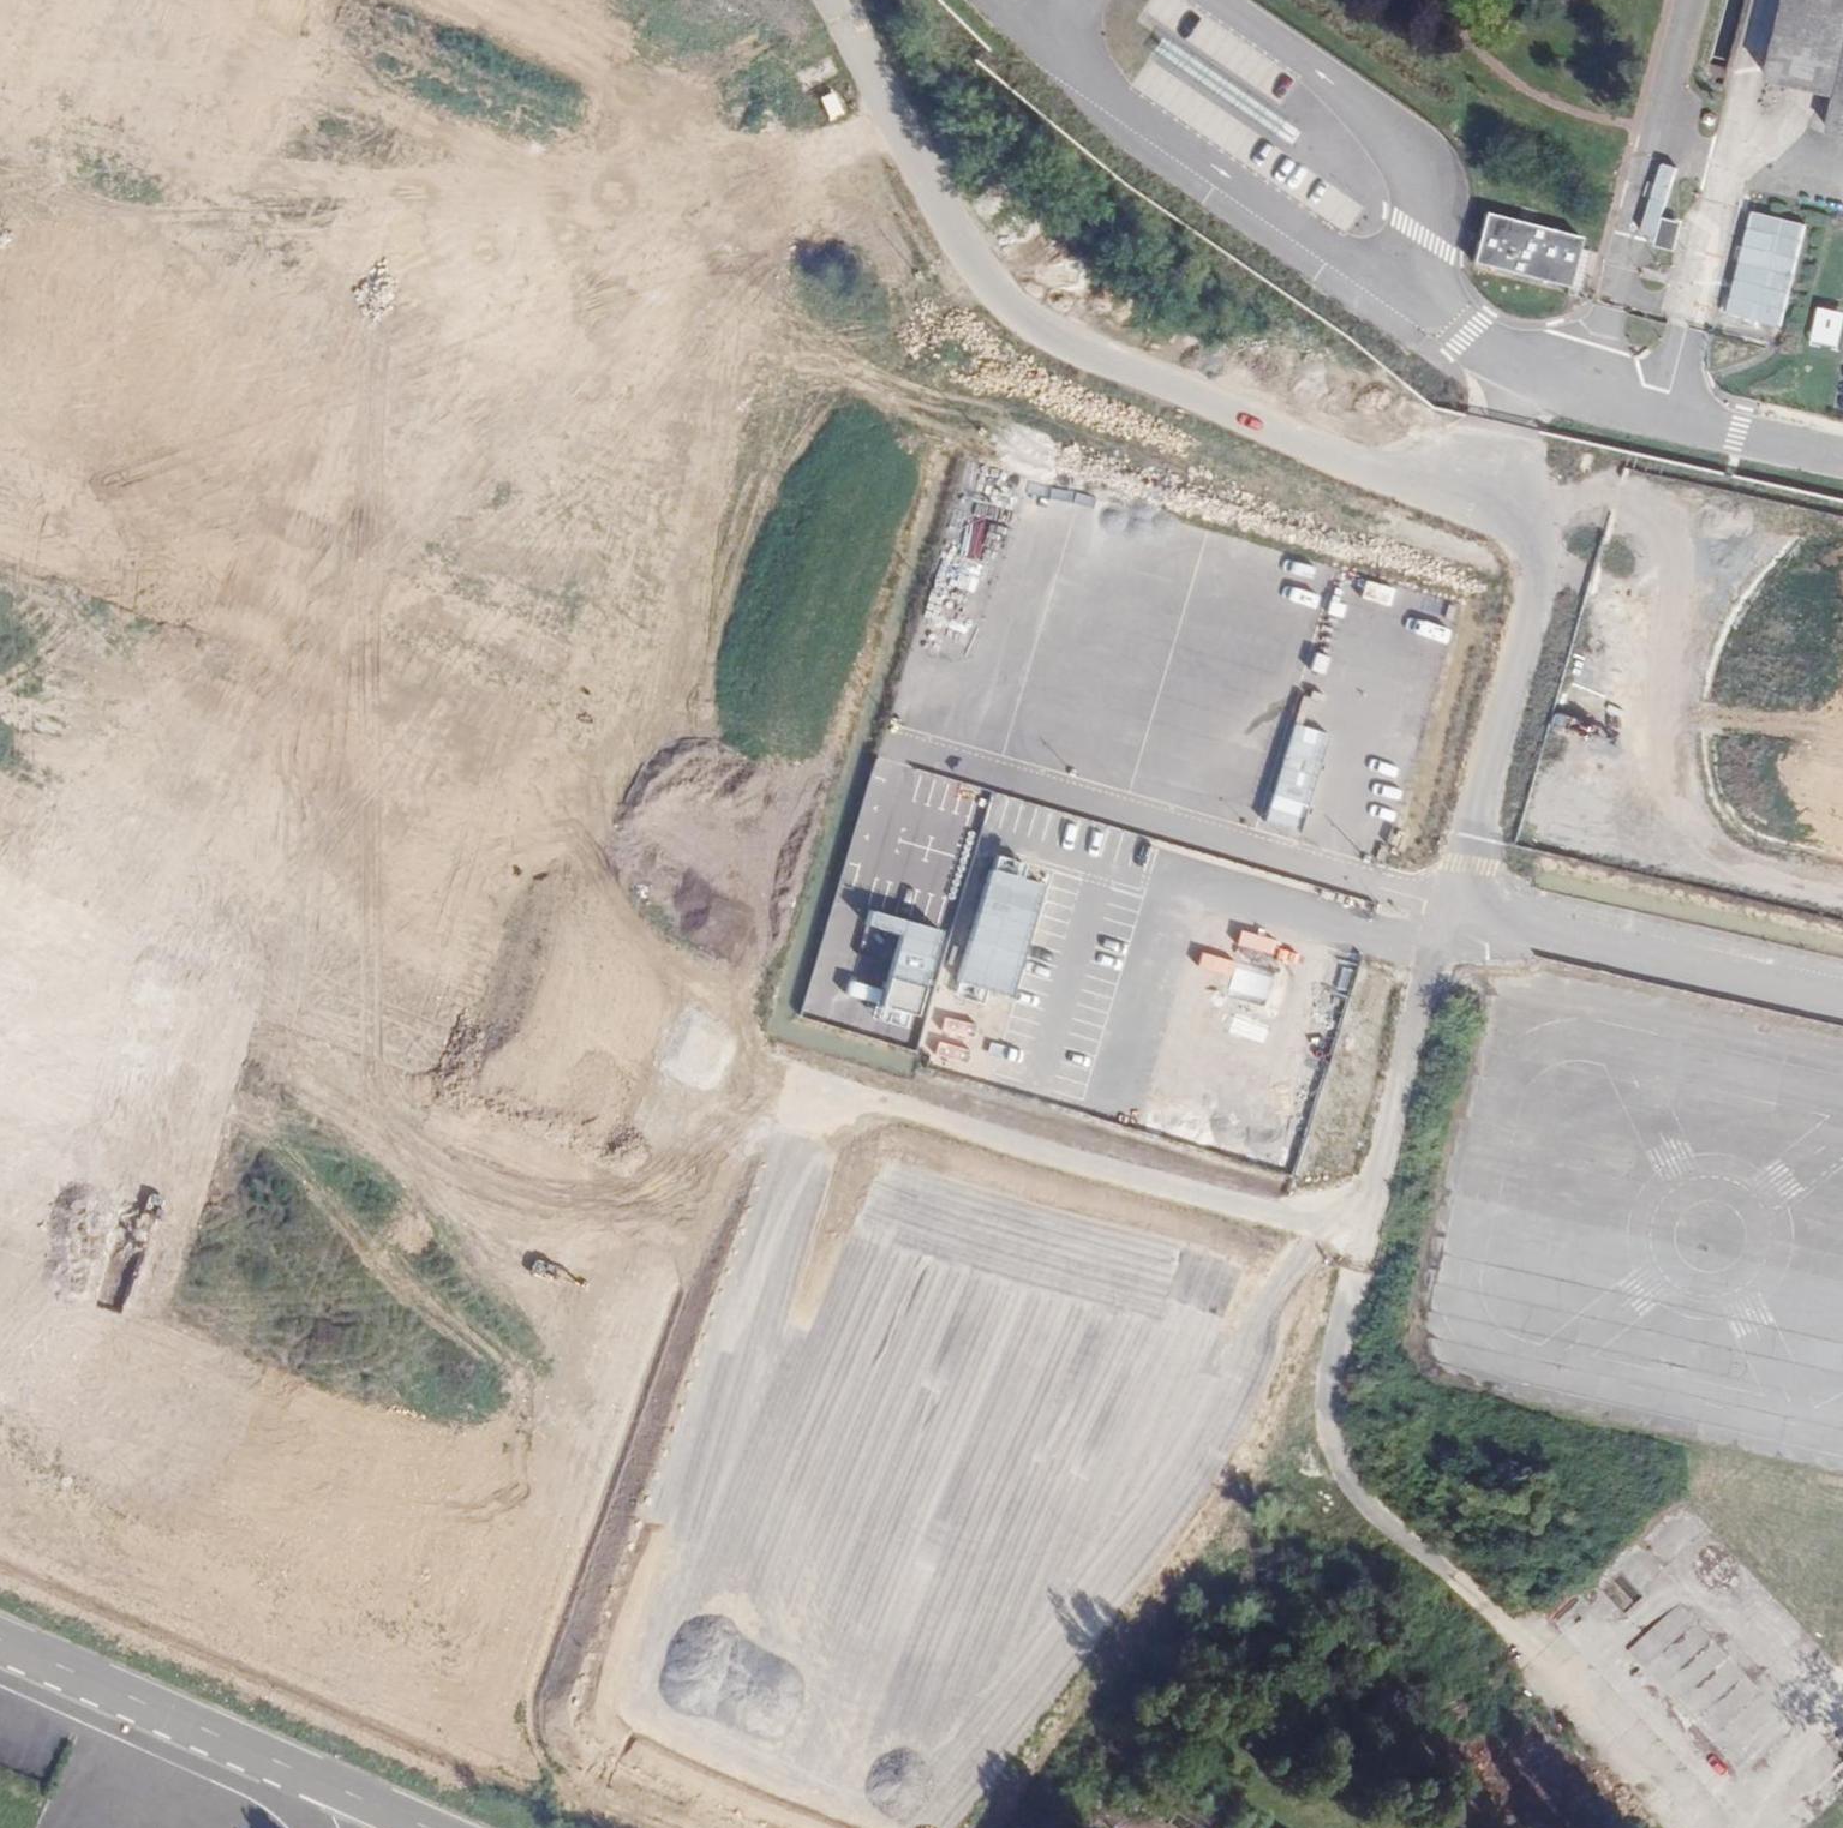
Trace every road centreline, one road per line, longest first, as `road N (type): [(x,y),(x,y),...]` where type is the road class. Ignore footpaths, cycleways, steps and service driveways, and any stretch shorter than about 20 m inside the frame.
road 1 (unclassified): [(427,1827),(0,1640)]

